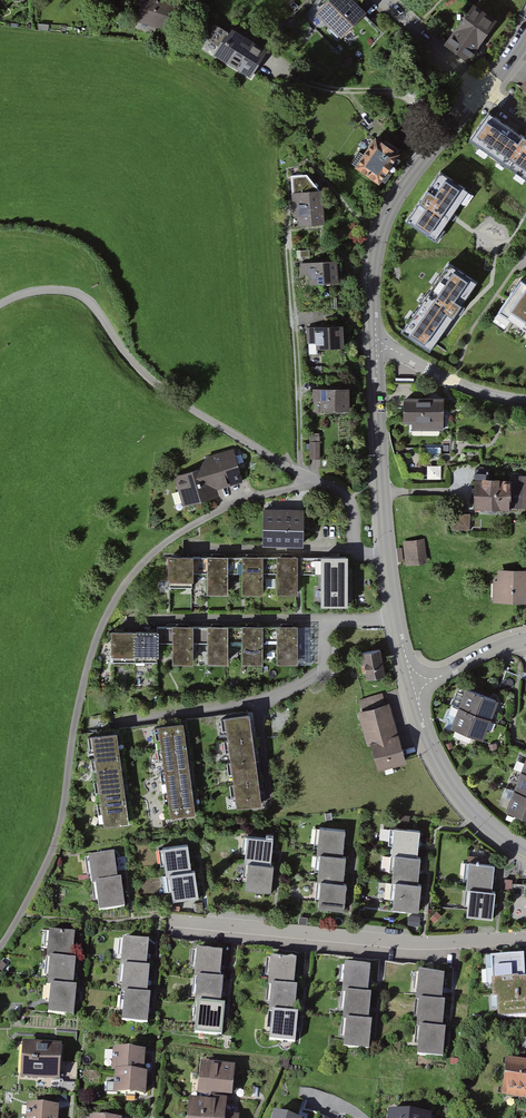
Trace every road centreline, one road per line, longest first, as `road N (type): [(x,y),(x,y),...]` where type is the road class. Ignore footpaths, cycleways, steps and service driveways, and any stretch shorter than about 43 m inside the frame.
road 1 (residential): [(0,947),(58,831),(97,635),(141,564),(237,501),(305,479),(348,498),(355,547)]
road 2 (track): [(287,229),(305,479),(152,381),(87,299),(36,291),(0,305)]
road 3 (residential): [(173,919),(423,944),(525,939)]
road 4 (residential): [(380,347),(374,278),(381,233),(427,160),(484,92)]
road 5 (residential): [(115,722),(262,700),(325,672),(324,620)]
road 6 (residential): [(387,554),(380,347)]
road 7 (residential): [(525,851),(447,776),(414,688)]
road 8 (residential): [(127,617),(324,620)]
road 9 (residential): [(200,550),(355,547)]
road 10 (residential): [(525,400),(453,381),(380,347)]
road 11 (residential): [(484,92),(383,0)]
road 12 (residential): [(525,641),(414,688)]

